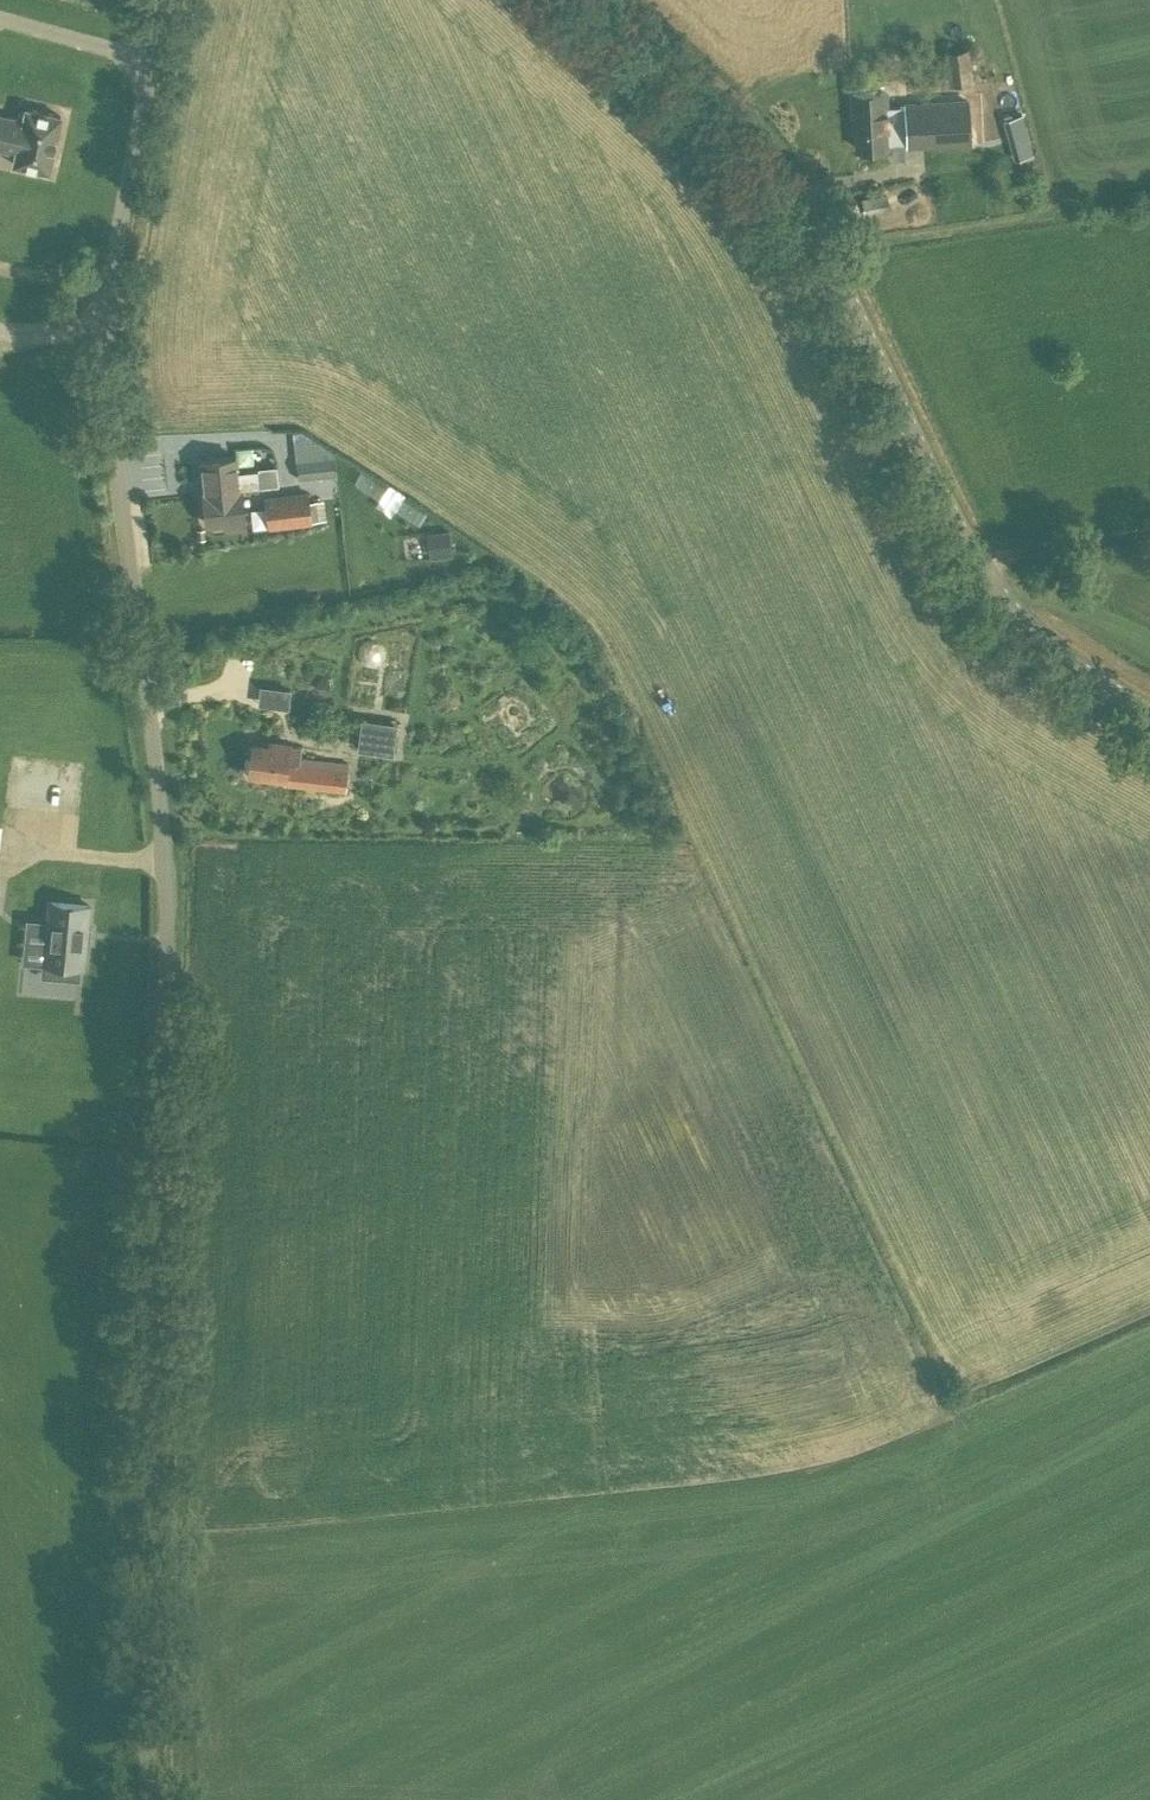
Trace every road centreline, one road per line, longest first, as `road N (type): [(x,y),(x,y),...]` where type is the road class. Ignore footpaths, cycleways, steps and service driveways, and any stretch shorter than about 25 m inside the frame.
road 1 (unclassified): [(139,1799),(169,879),(113,352),(114,266),(167,0)]
road 2 (unclassified): [(1149,714),(1075,667),(993,589),(969,555),(801,199),(760,145),(608,0)]

